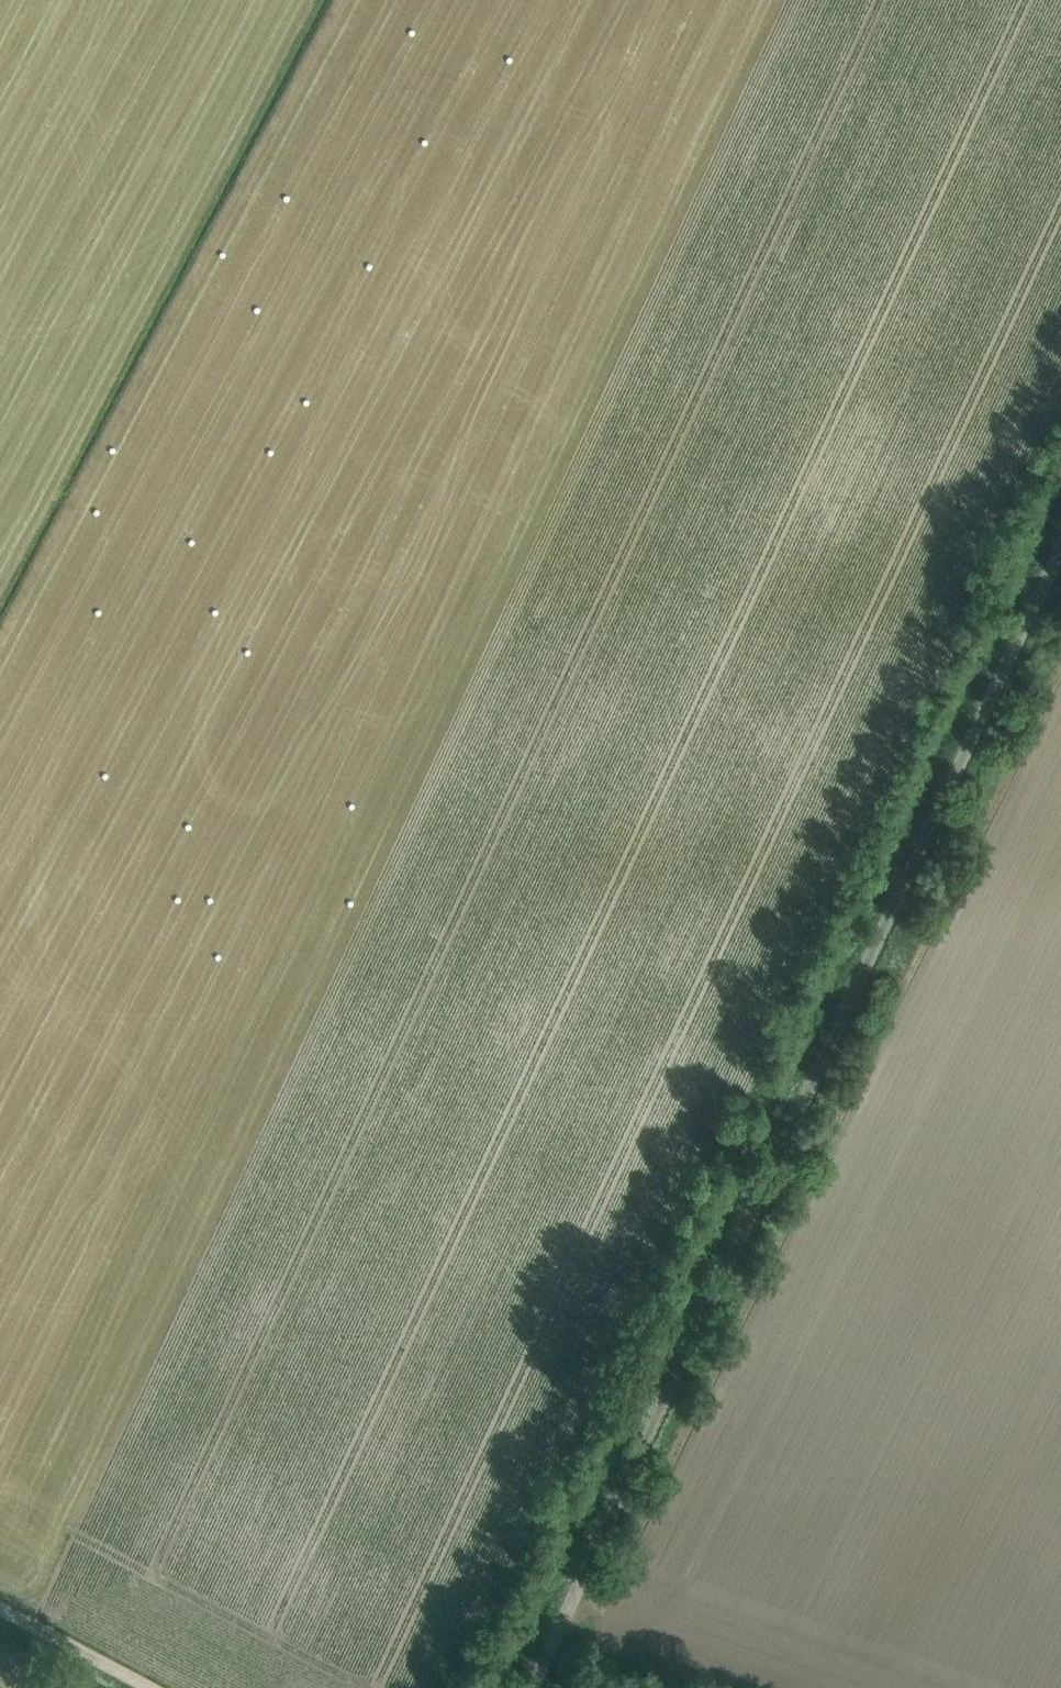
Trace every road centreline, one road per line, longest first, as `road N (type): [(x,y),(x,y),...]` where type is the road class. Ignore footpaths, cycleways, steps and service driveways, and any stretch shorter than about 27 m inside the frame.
road 1 (track): [(535,1687),(1060,548)]
road 2 (track): [(155,1687),(0,1607)]

